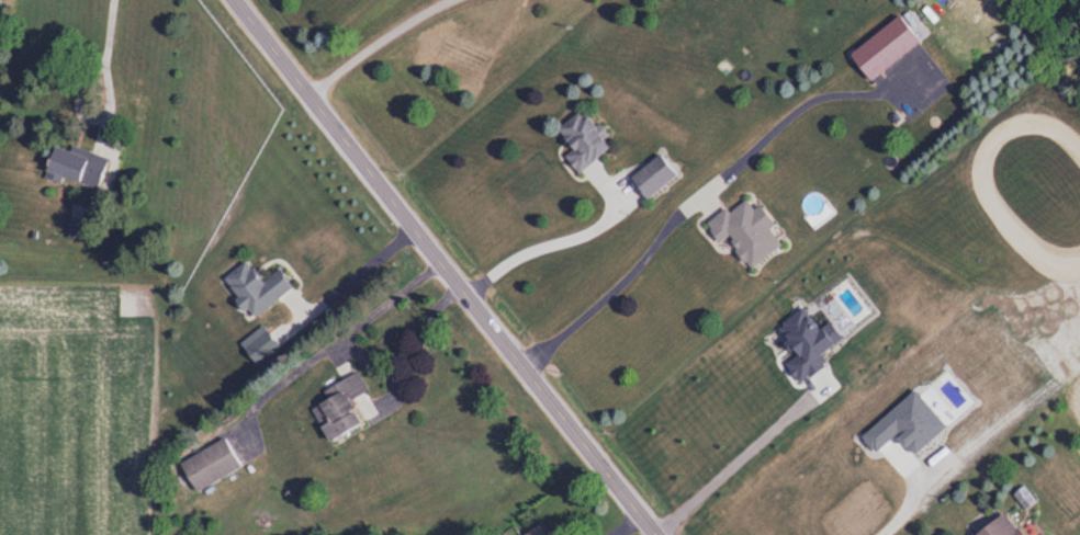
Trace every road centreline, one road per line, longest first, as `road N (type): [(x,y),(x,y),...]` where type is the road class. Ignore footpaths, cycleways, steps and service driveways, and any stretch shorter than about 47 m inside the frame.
road 1 (tertiary): [(654,534),(234,0)]

